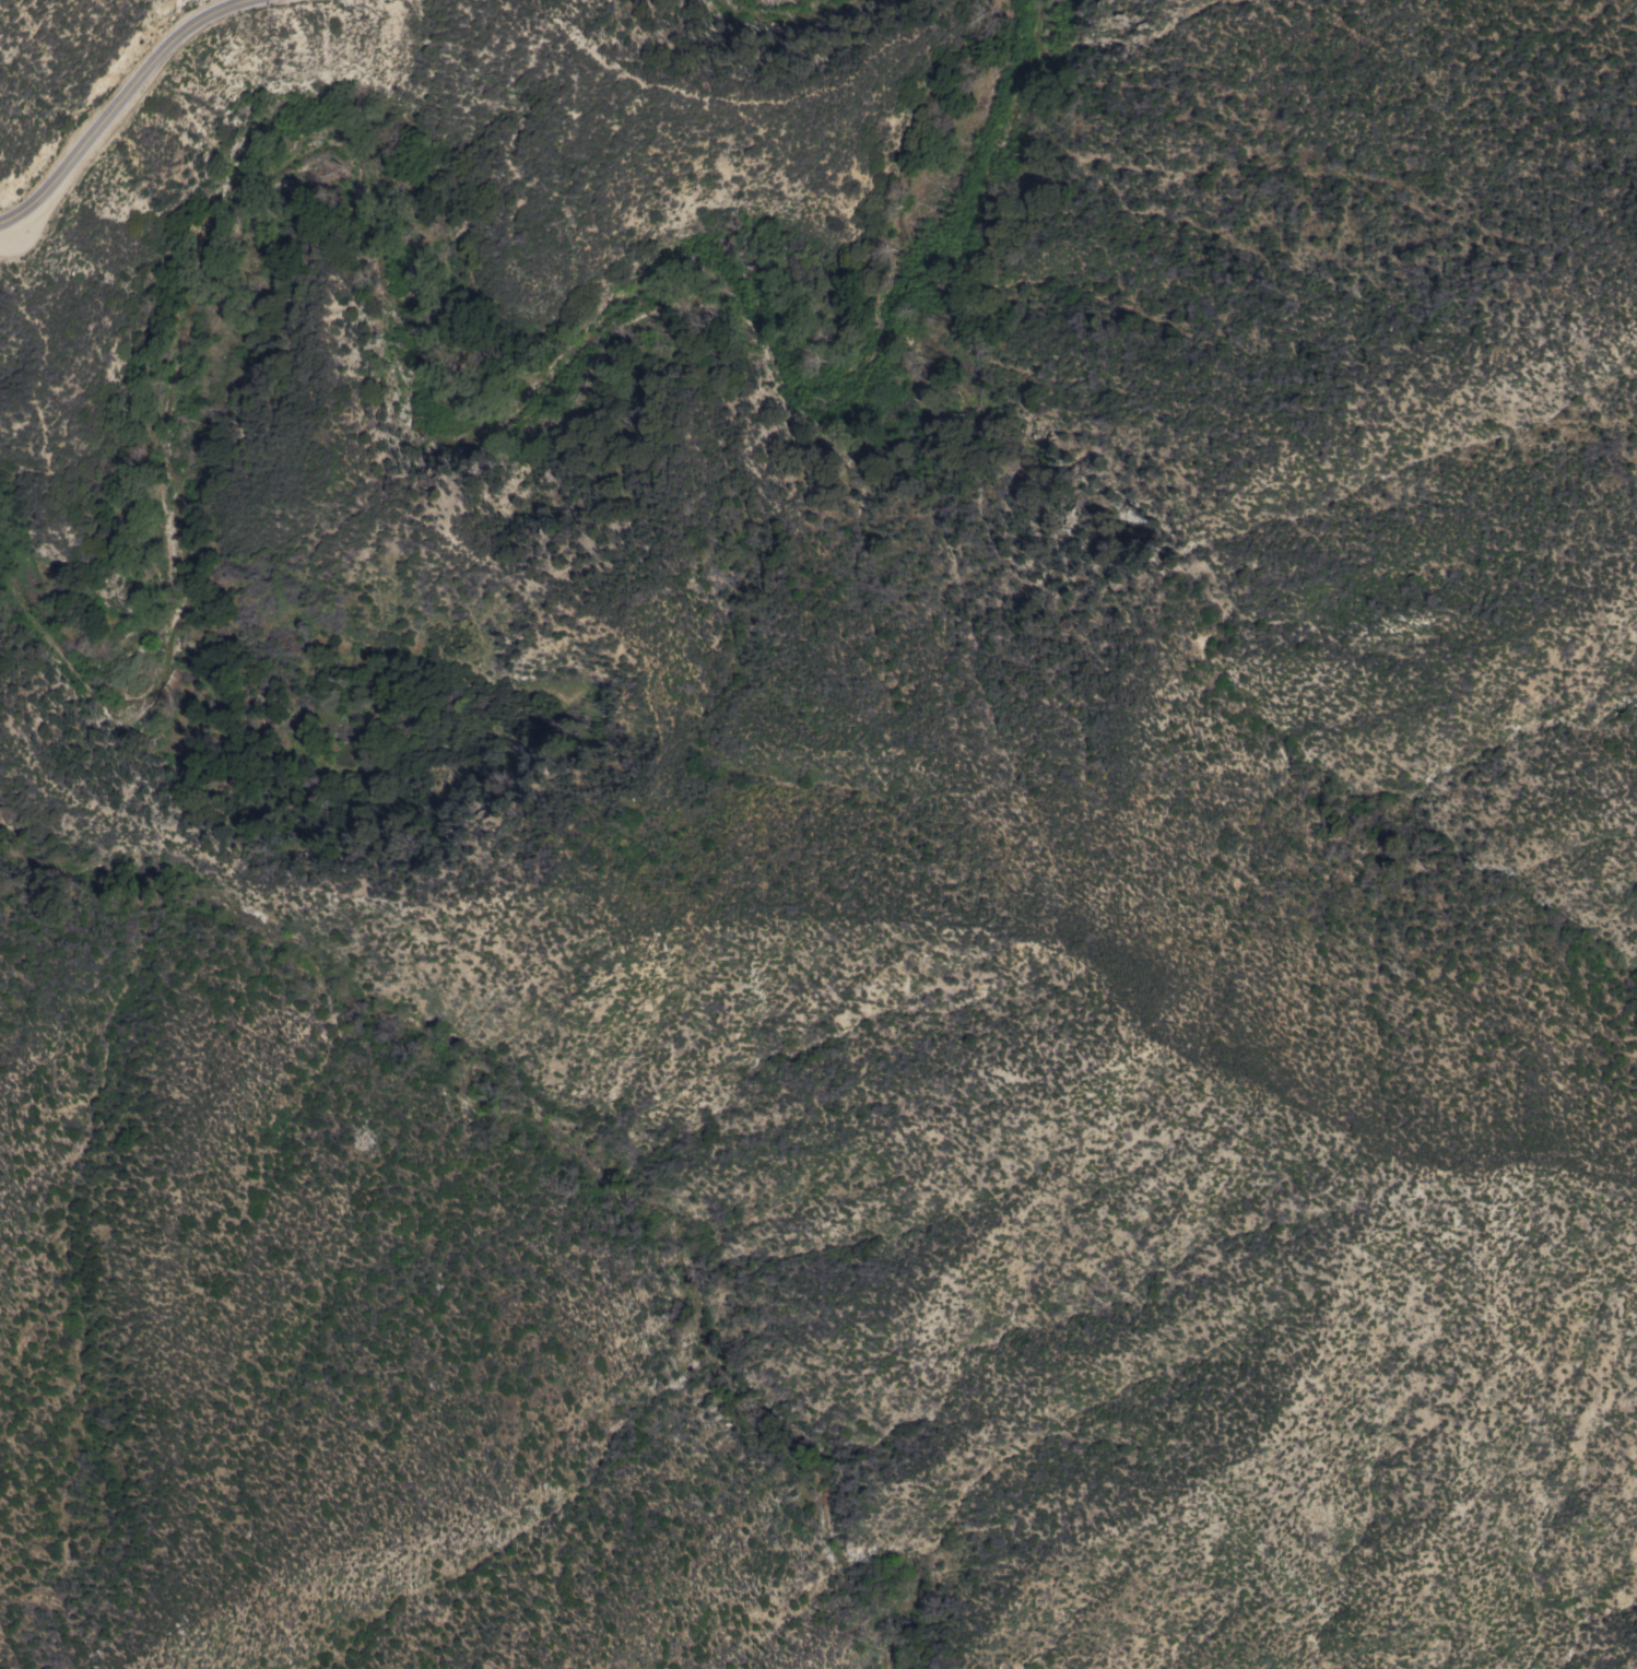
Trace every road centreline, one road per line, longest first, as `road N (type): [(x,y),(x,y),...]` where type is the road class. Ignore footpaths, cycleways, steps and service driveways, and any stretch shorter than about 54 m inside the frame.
road 1 (secondary): [(268,0),(199,26),(106,119),(42,205),(0,222)]

